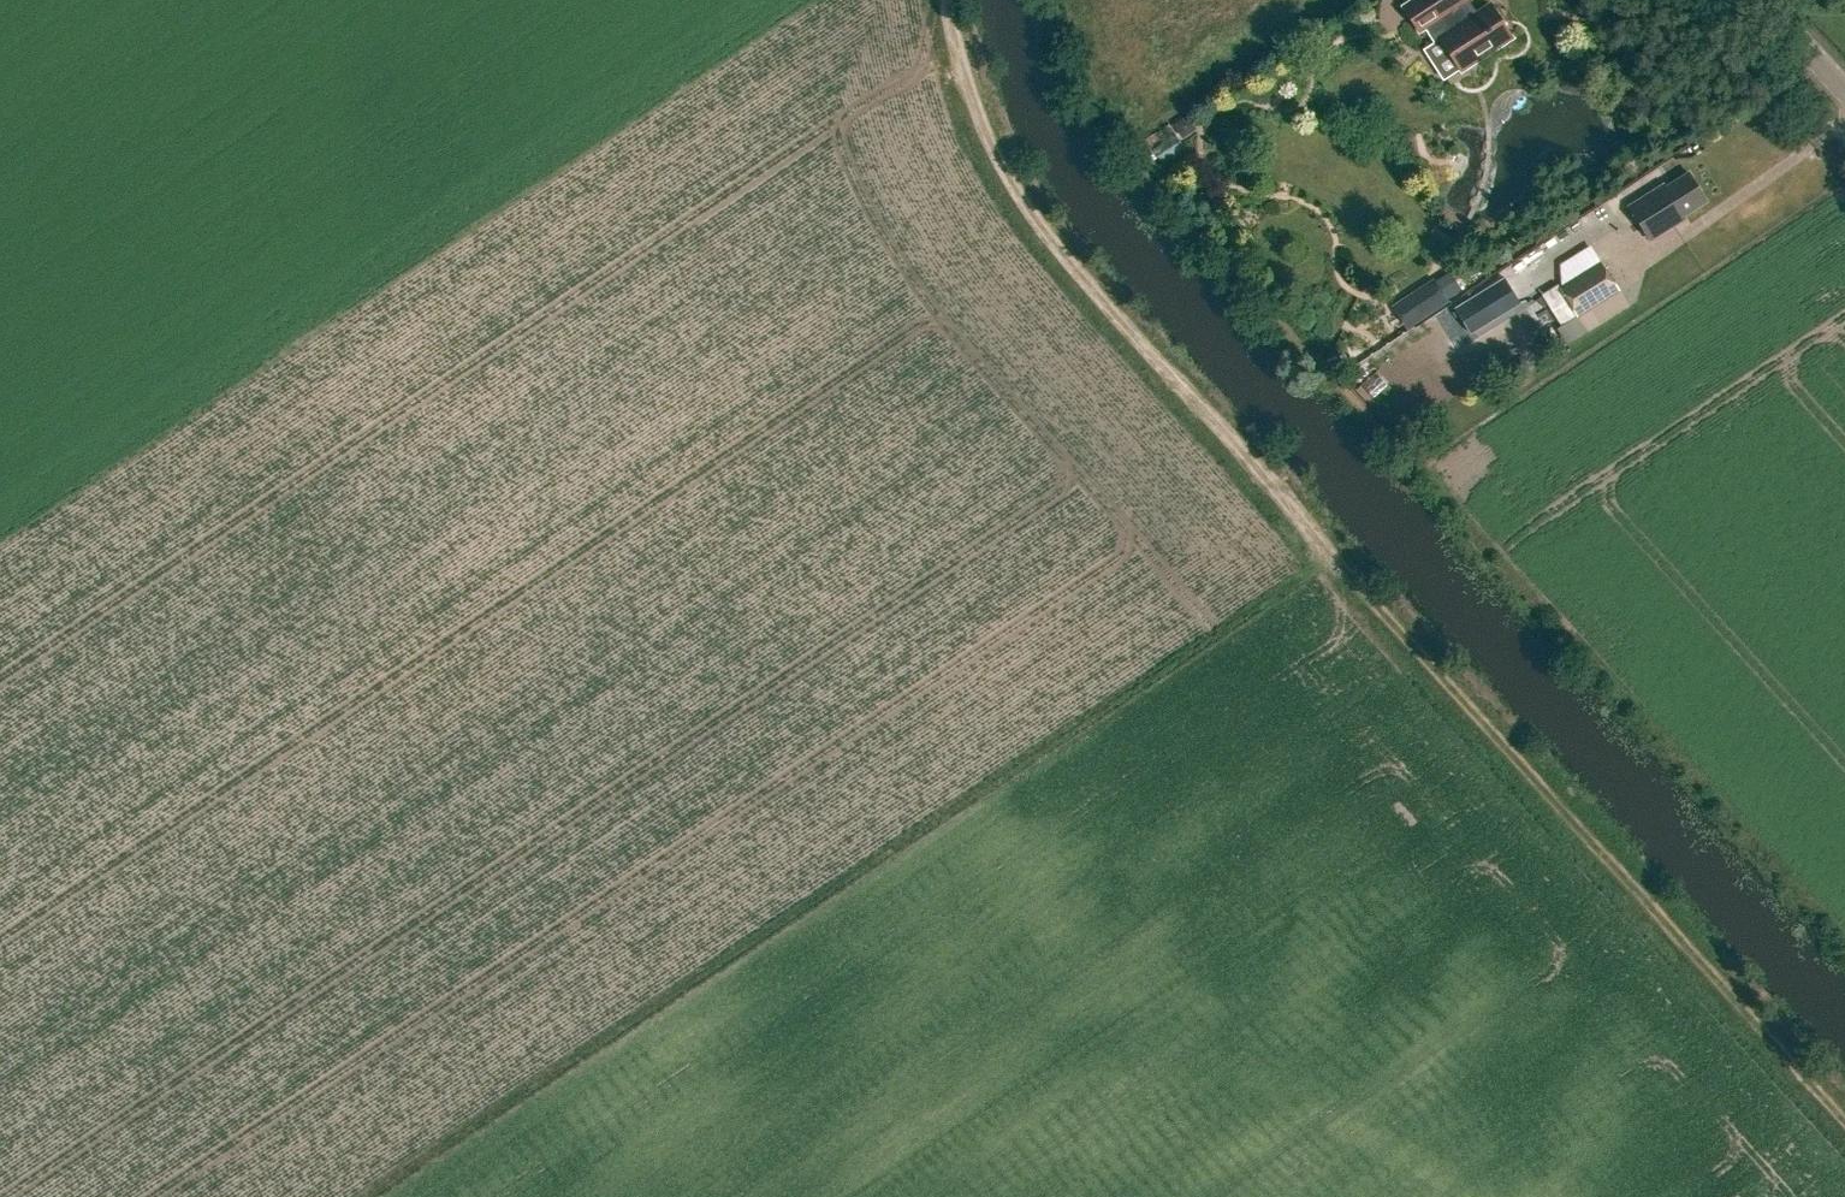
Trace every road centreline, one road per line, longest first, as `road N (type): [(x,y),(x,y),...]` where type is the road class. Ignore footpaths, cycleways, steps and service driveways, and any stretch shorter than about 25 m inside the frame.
road 1 (track): [(1844,1121),(1044,228),(988,128),(967,74),(953,0)]

